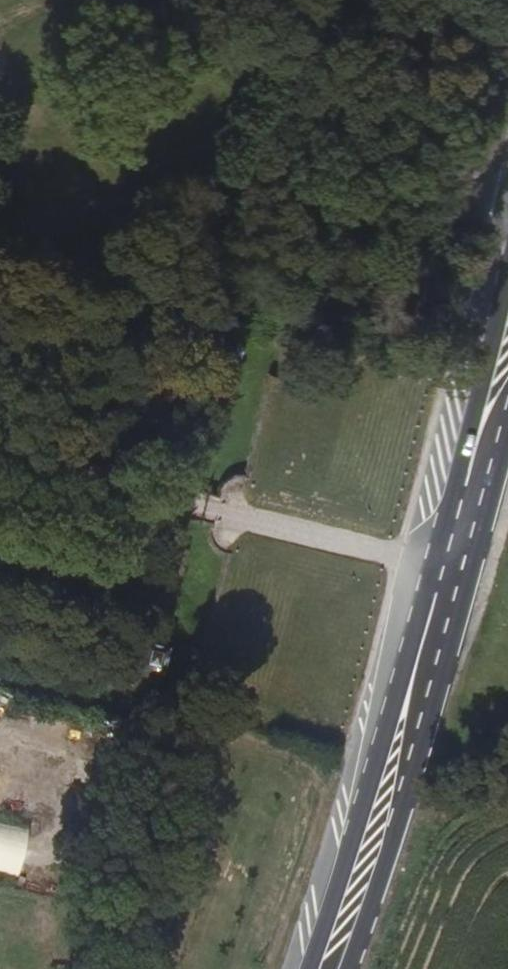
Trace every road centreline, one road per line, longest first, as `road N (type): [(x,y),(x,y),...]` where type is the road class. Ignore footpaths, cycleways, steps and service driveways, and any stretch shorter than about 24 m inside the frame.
road 1 (primary): [(486,369),(309,968)]
road 2 (primary): [(349,968),(424,741),(507,432)]
road 3 (unclassified): [(507,197),(486,369)]

